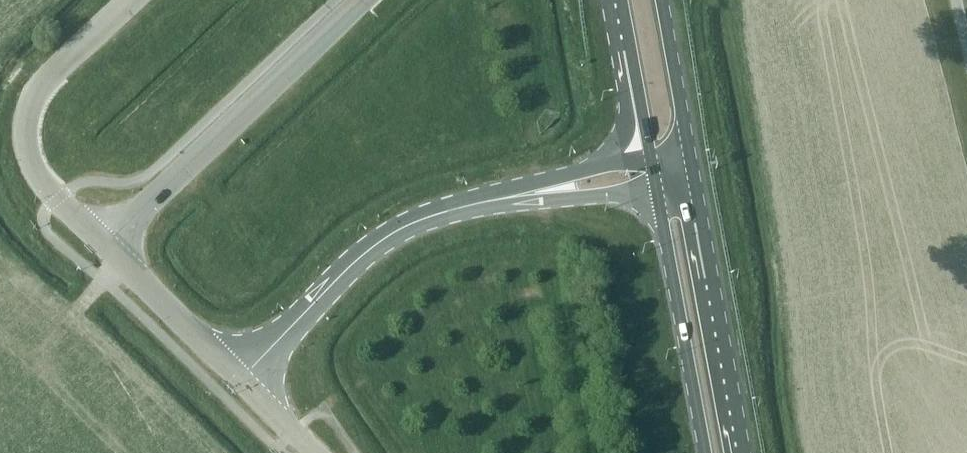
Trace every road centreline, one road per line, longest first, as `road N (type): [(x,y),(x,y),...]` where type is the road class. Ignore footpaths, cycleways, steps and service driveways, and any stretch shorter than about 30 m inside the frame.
road 1 (tertiary): [(654,173),(411,226),(344,272),(241,379)]
road 2 (tertiary): [(106,245),(363,0)]
road 3 (unclassified): [(106,245),(41,179),(28,152),(26,124),(40,90),(132,0)]
road 4 (trunk): [(745,452),(693,166)]
road 5 (trunk): [(654,173),(706,452)]
road 6 (tertiary): [(241,379),(106,245)]
road 7 (trunk): [(620,0),(654,173)]
road 8 (trunk): [(693,166),(661,0)]

